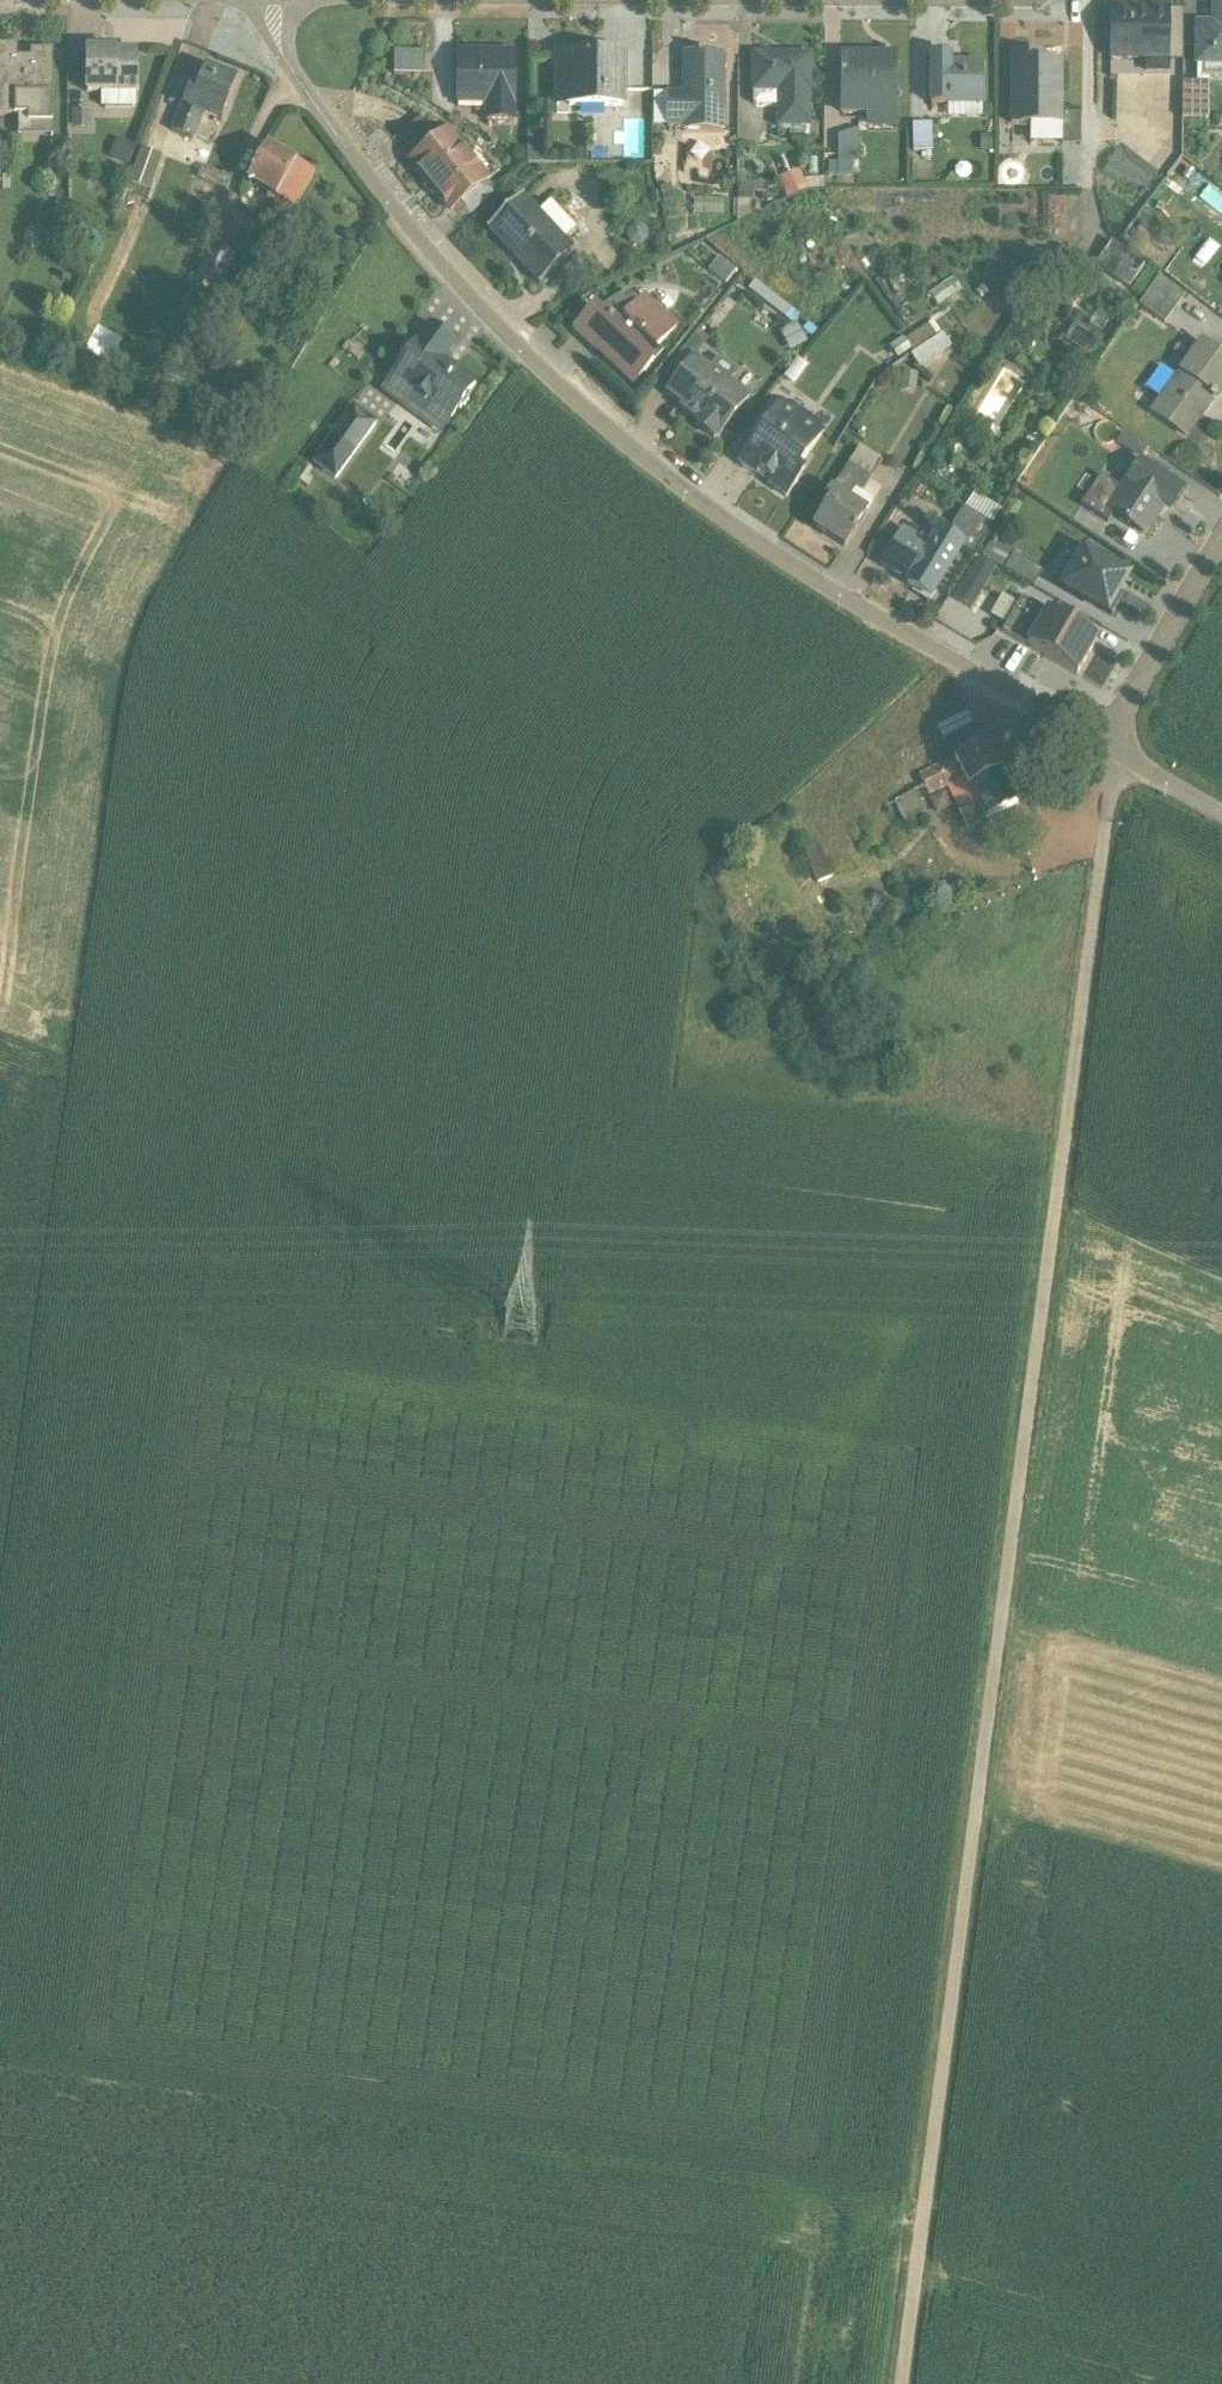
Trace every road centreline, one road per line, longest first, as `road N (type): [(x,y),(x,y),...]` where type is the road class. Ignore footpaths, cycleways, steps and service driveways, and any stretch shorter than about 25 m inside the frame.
road 1 (unclassified): [(1115,752),(897,2383)]
road 2 (unclassified): [(1115,752),(790,565),(578,405),(454,284),(248,0)]
road 3 (unclassified): [(1221,542),(1135,690),(1115,752)]
road 4 (track): [(984,679),(1045,843),(1103,829)]
road 5 (unclassified): [(1221,816),(1115,752)]

